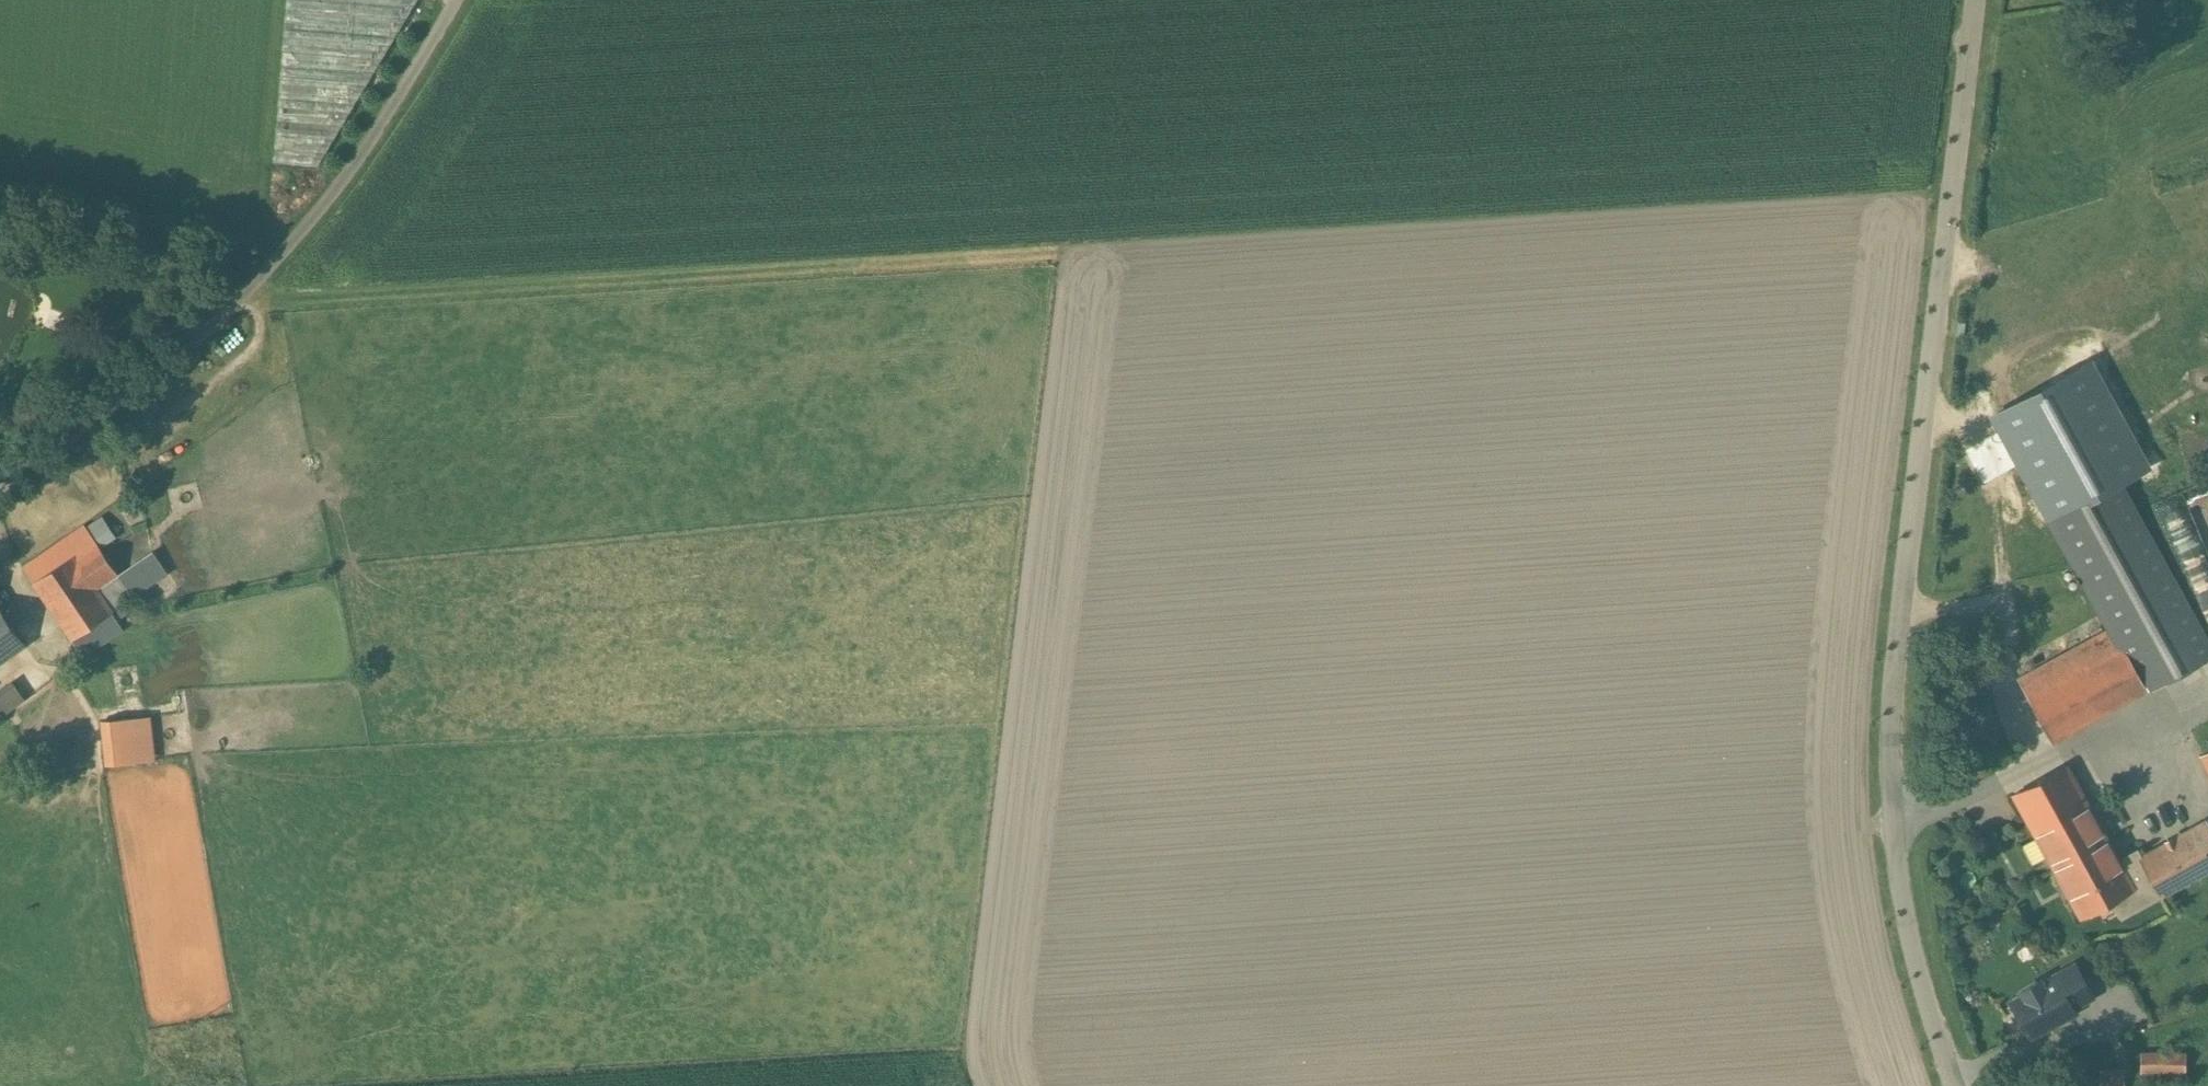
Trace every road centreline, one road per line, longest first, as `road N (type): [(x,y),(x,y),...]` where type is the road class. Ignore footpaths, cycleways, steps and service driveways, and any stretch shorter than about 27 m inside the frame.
road 1 (unclassified): [(1969,0),(1904,596),(1886,875),(1954,1085)]
road 2 (unclassified): [(456,0),(323,210),(101,447),(0,512)]

